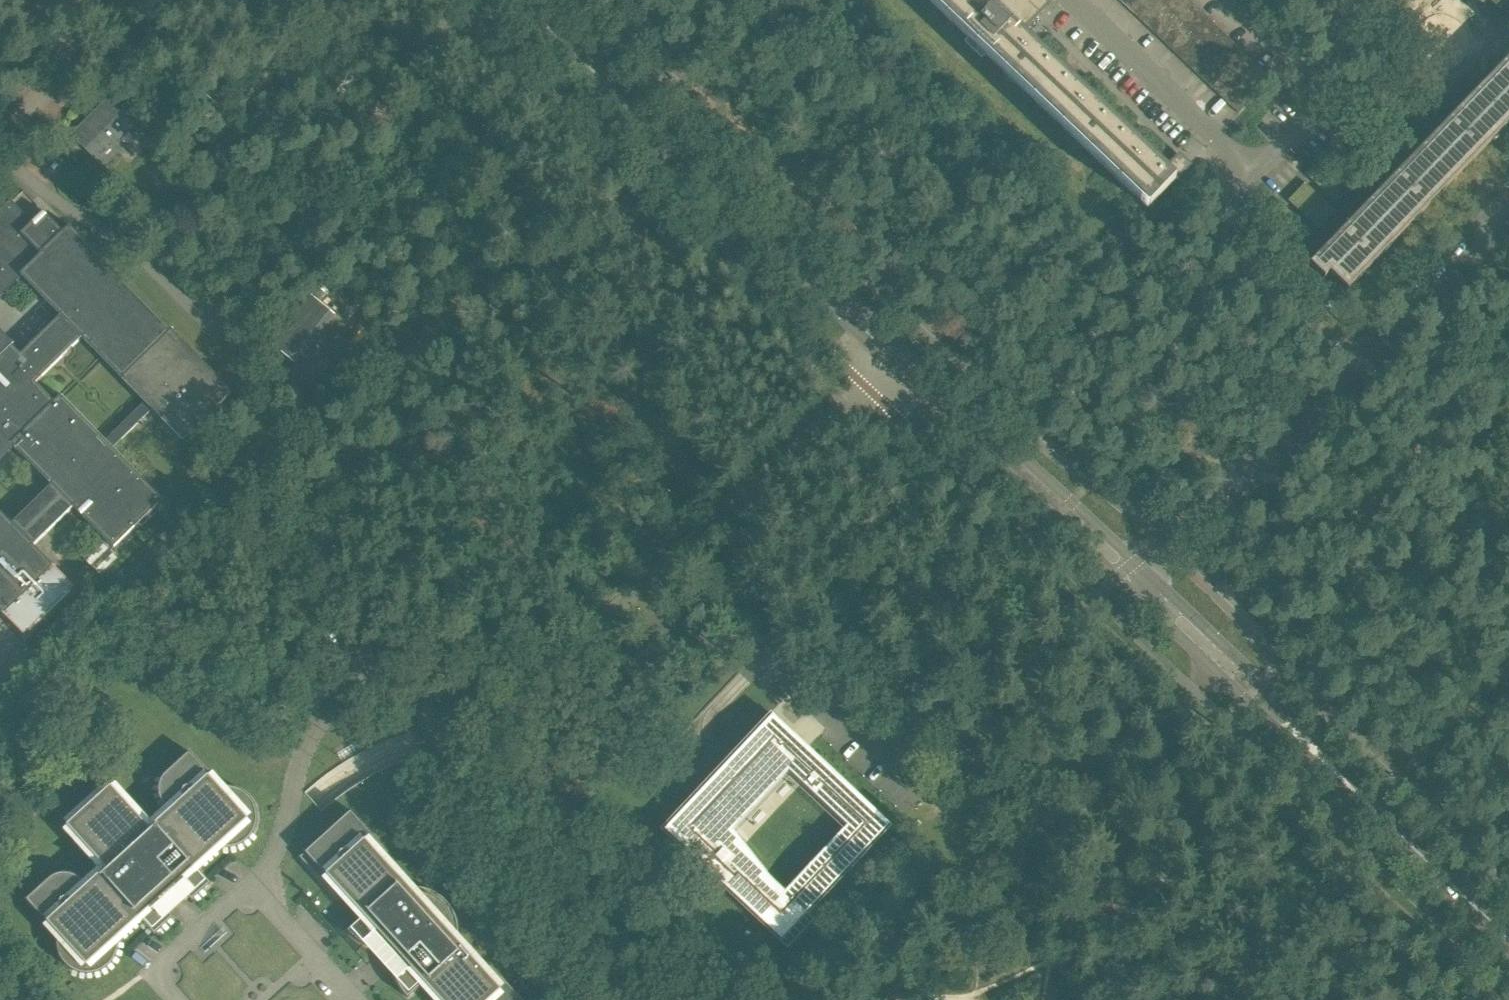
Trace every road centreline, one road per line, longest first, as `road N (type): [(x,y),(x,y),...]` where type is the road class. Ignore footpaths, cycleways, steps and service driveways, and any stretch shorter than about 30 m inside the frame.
road 1 (secondary): [(1135,577),(528,0)]
road 2 (secondary): [(1508,935),(1135,577)]
road 3 (residential): [(1354,371),(1248,263),(1242,240),(1249,171),(1070,0)]
road 4 (tertiary): [(1135,577),(1354,371)]
road 5 (tertiary): [(1354,371),(1508,208)]

